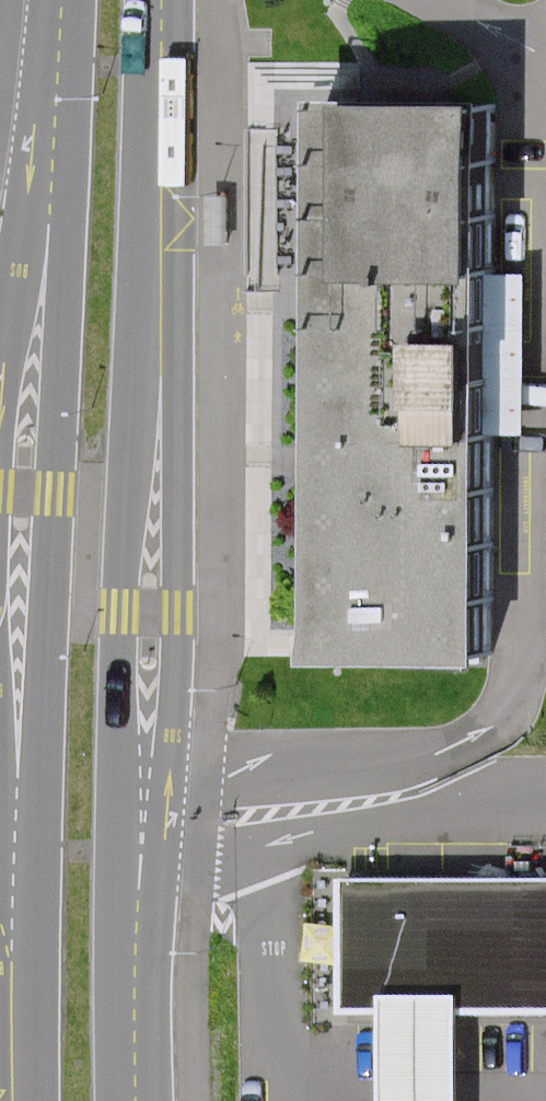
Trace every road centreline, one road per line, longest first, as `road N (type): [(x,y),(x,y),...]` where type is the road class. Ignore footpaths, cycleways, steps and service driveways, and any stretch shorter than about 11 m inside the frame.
road 1 (primary): [(63,0),(23,489),(14,1100)]
road 2 (primary): [(138,1100),(134,991),(149,611),(157,0)]

